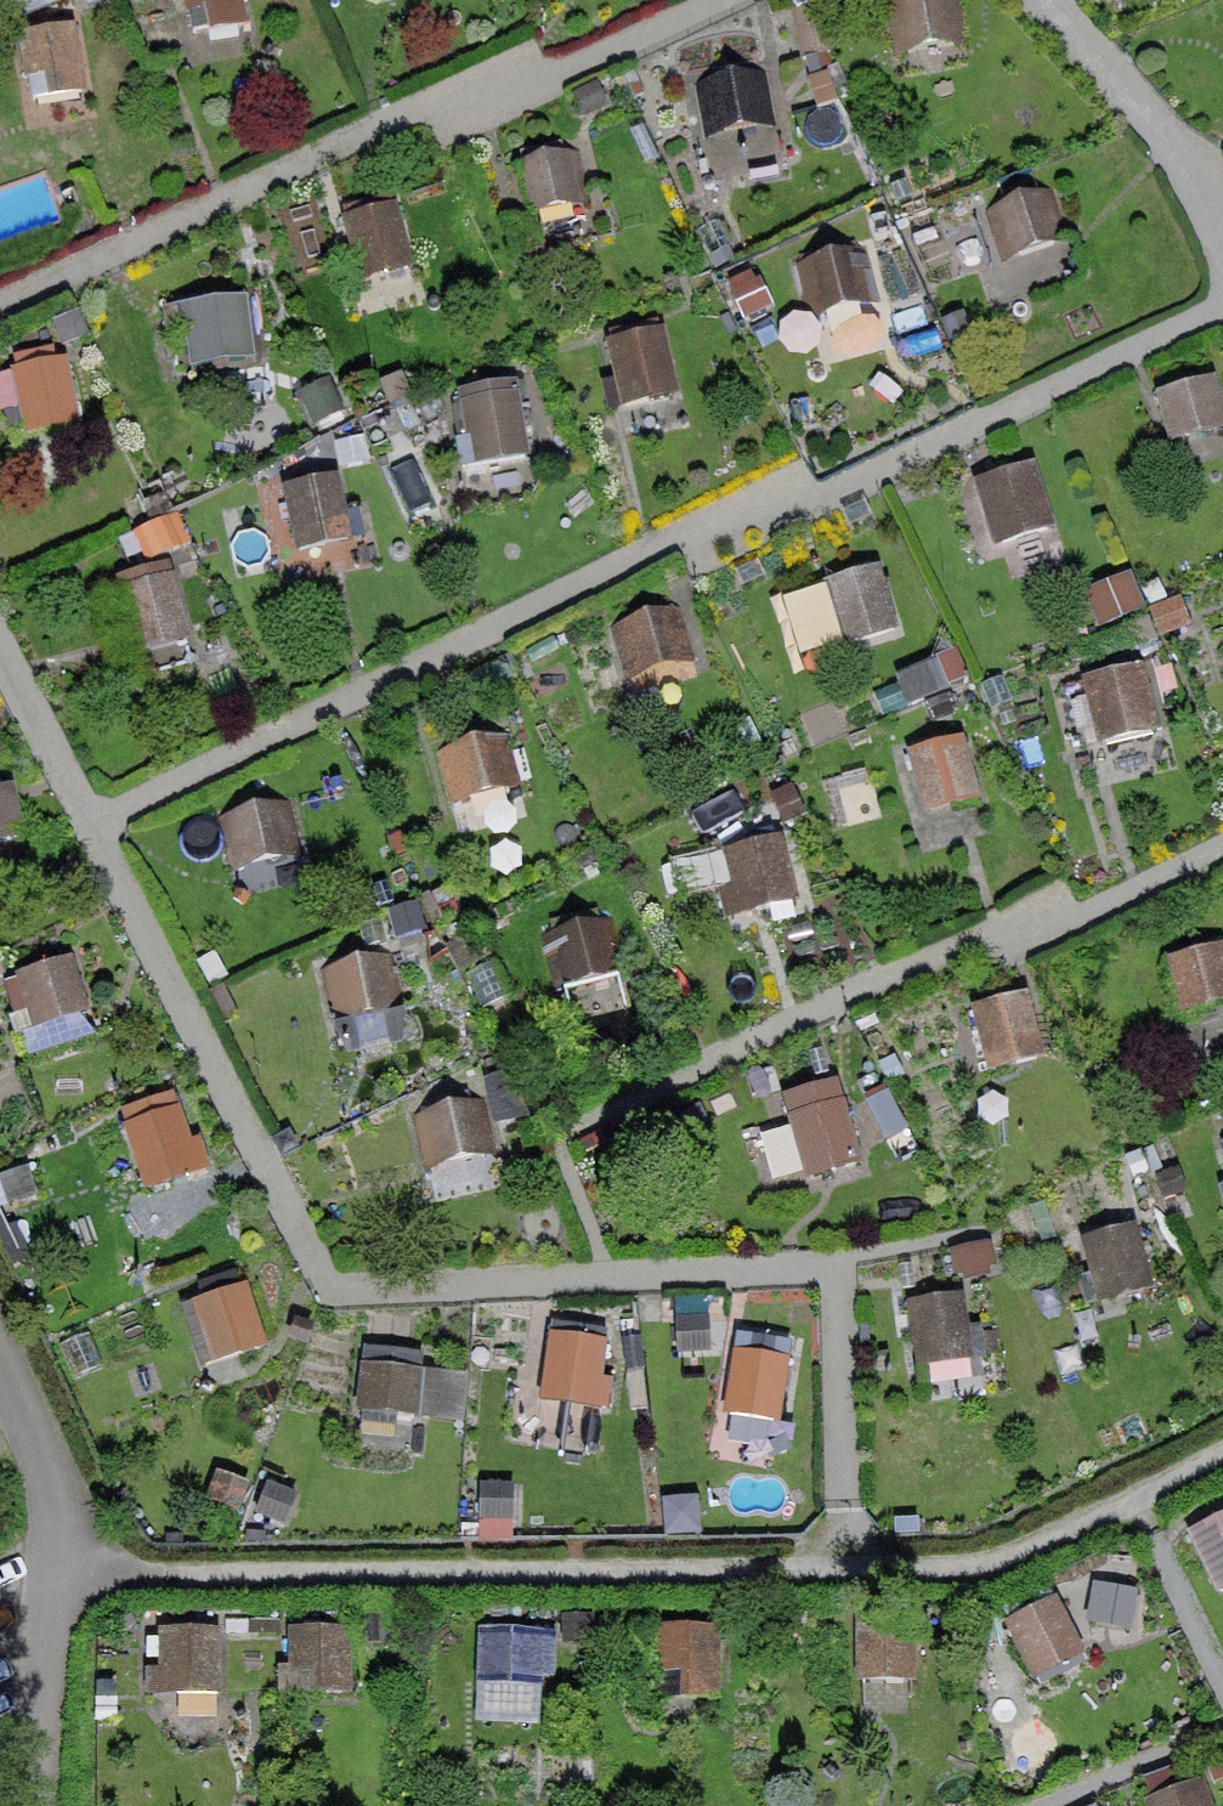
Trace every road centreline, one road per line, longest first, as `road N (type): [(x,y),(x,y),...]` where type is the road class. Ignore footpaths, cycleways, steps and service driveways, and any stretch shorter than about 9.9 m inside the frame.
road 1 (track): [(0,631),(99,822),(743,509),(758,537),(1222,309)]
road 2 (track): [(291,1212),(331,1289),(837,1269),(855,1570)]
road 3 (track): [(734,0),(490,106),(478,78),(0,305)]
road 4 (track): [(1222,850),(1041,945),(1025,920),(553,1147)]
road 5 (track): [(291,1212),(99,822)]
road 6 (track): [(1222,241),(1192,155),(1039,0)]

